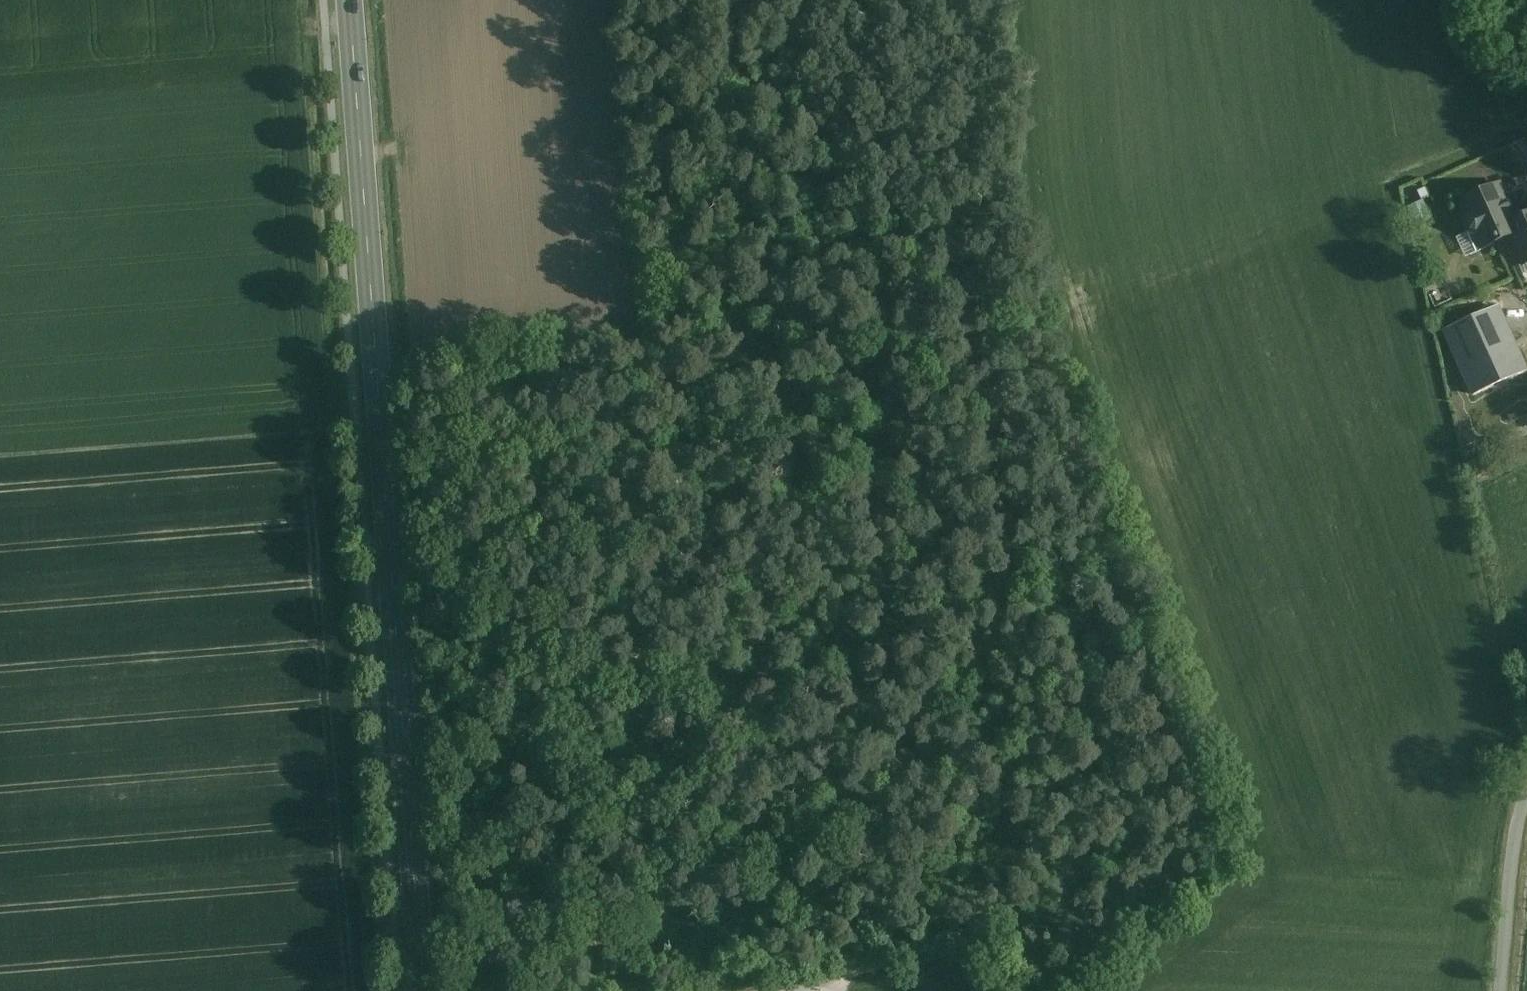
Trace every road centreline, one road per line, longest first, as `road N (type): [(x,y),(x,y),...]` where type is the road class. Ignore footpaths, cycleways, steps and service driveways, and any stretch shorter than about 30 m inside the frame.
road 1 (secondary): [(423,990),(349,0)]
road 2 (unclassified): [(1526,796),(1513,850),(1500,990)]
road 3 (track): [(834,990),(852,974),(966,953),(990,966),(999,990)]

